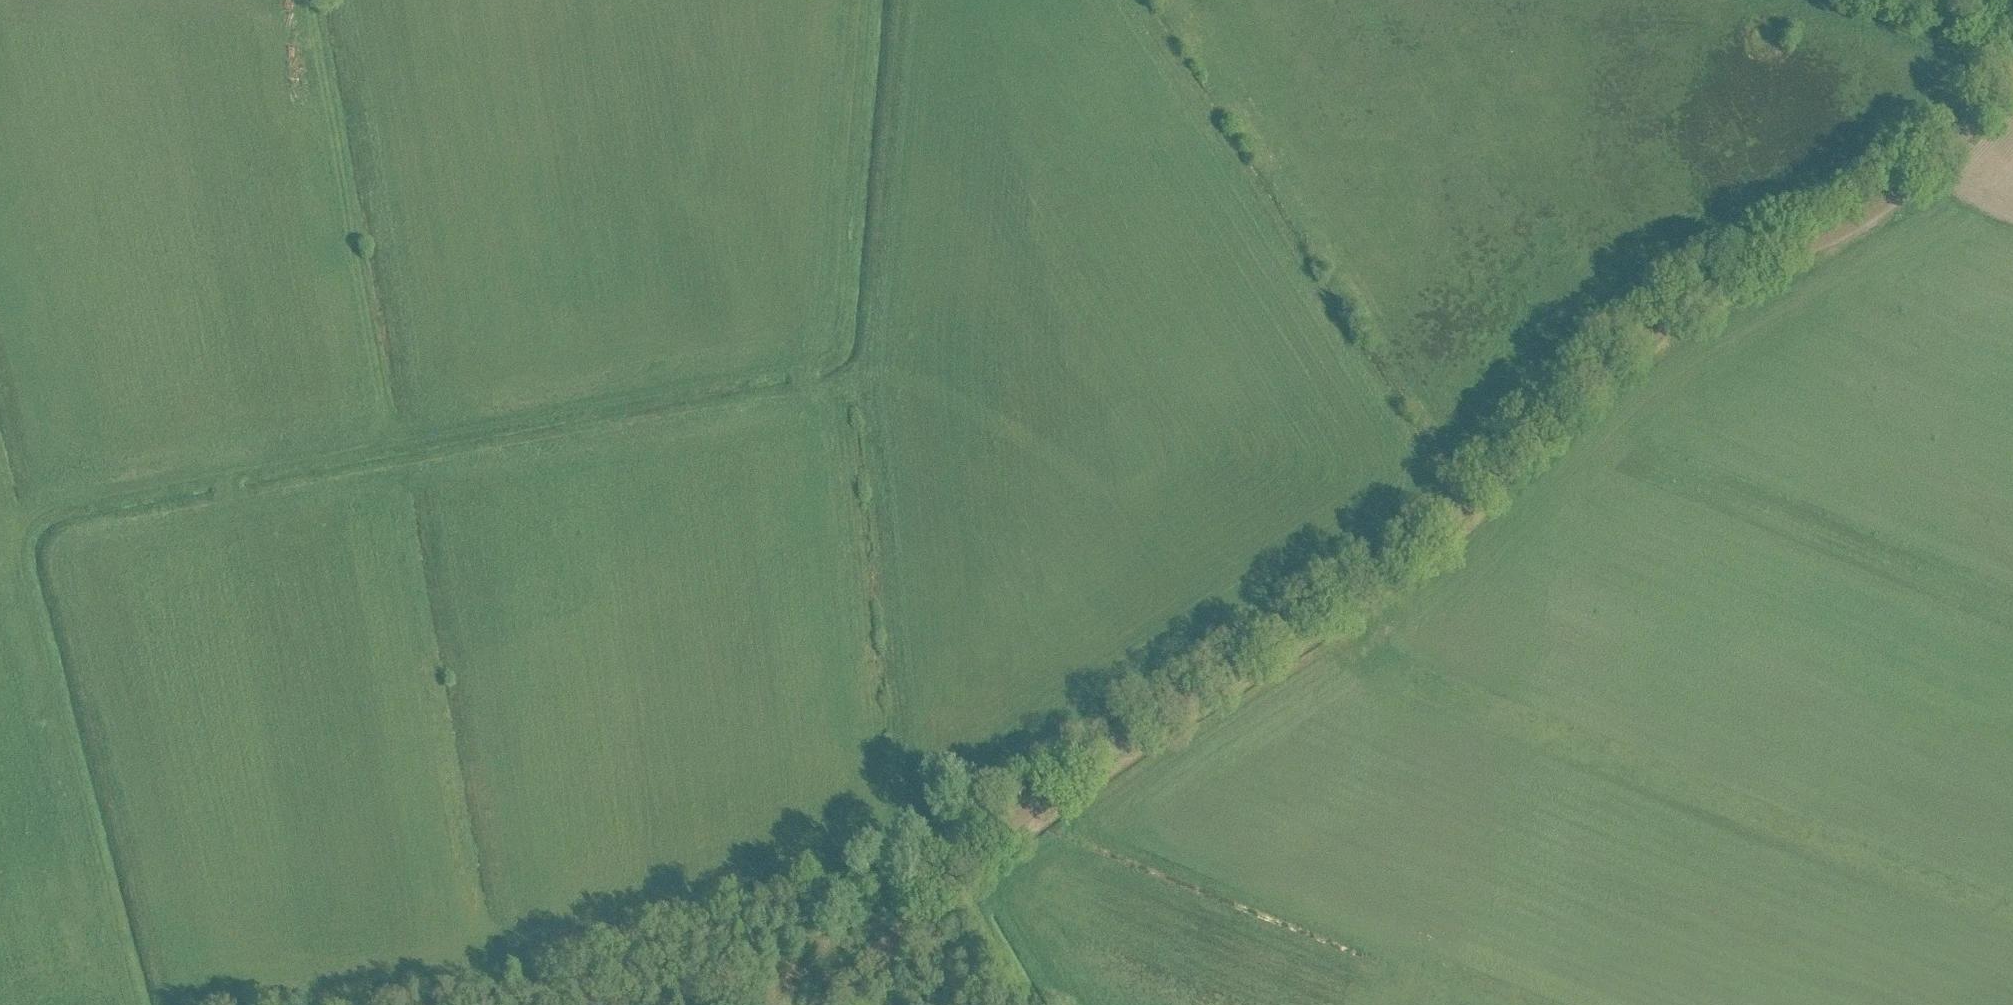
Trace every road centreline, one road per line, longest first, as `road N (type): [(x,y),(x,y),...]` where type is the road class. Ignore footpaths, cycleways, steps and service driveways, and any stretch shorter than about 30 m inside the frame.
road 1 (track): [(871,0),(846,324),(836,348),(821,359),(73,502),(26,530),(20,570),(132,1004)]
road 2 (tertiary): [(2012,82),(1903,194),(1701,299),(1637,345),(1378,581),(1092,762),(1013,823),(825,1004)]
road 3 (track): [(1015,1004),(944,887)]

